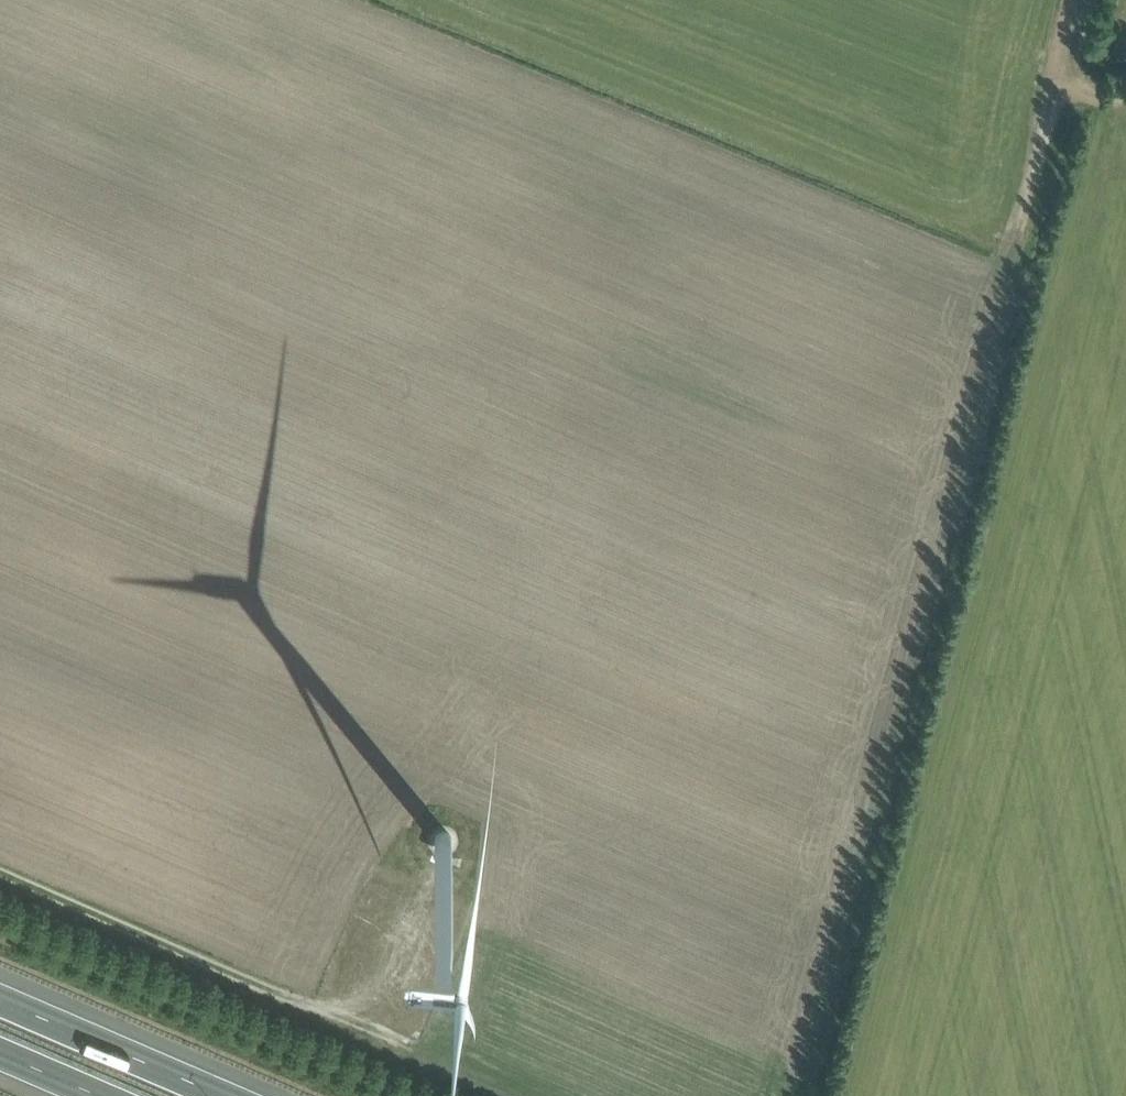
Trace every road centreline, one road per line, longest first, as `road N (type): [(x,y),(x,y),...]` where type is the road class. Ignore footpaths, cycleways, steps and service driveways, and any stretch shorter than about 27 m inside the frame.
road 1 (motorway): [(224,1095),(0,1000)]

